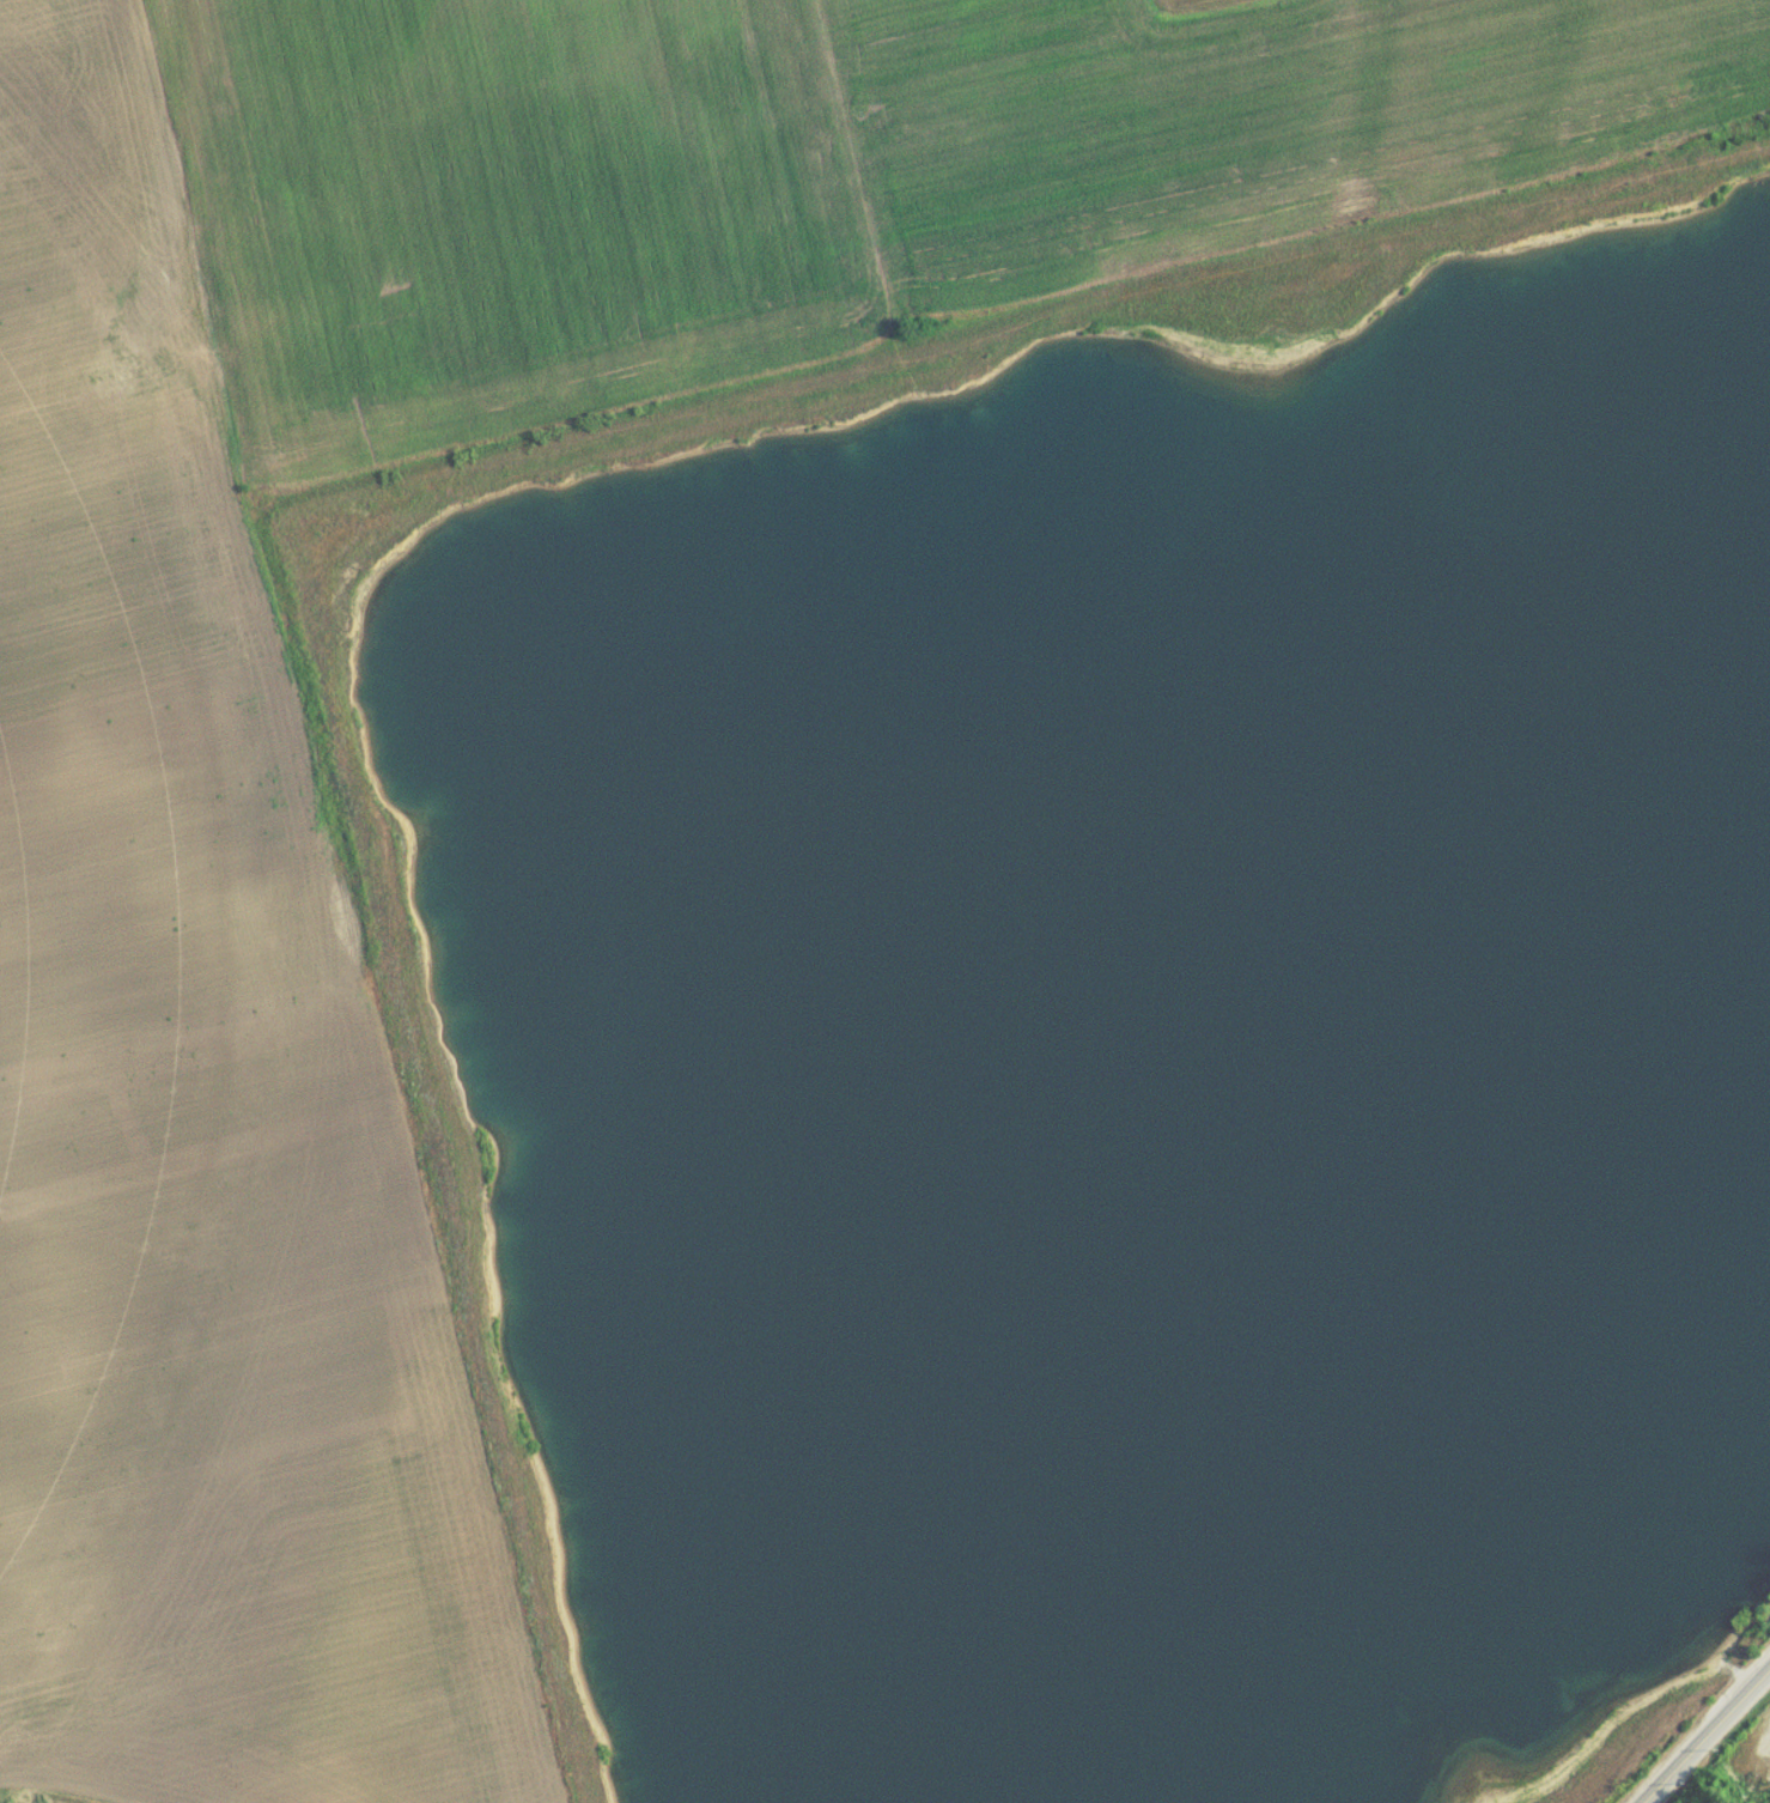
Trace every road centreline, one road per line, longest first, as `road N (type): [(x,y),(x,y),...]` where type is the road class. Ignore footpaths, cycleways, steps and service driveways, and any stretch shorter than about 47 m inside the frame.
road 1 (tertiary): [(1631,1802),(1769,1667)]

